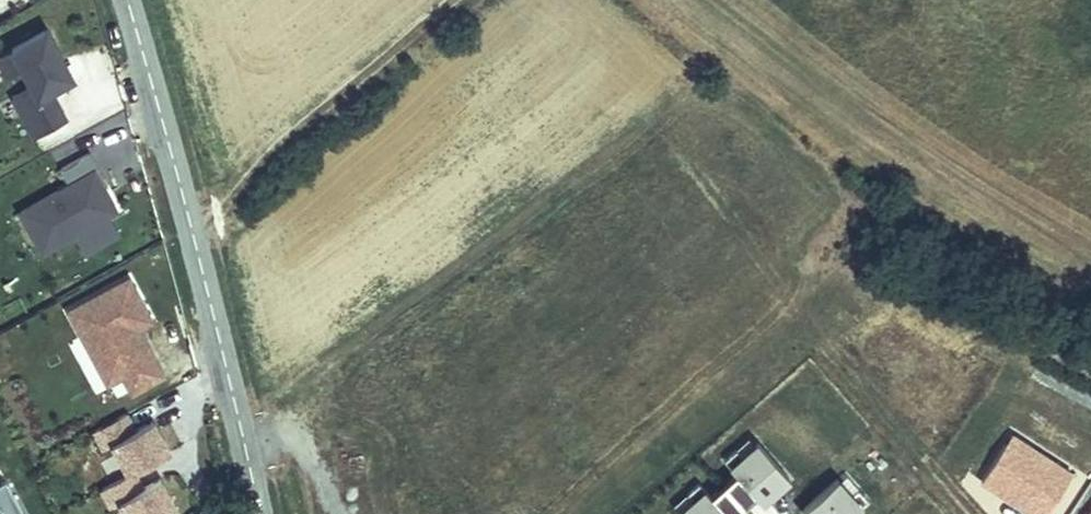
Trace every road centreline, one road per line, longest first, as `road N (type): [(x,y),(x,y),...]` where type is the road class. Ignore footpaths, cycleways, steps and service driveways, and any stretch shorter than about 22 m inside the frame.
road 1 (tertiary): [(259,513),(191,231),(123,0)]
road 2 (track): [(191,231),(464,0)]

